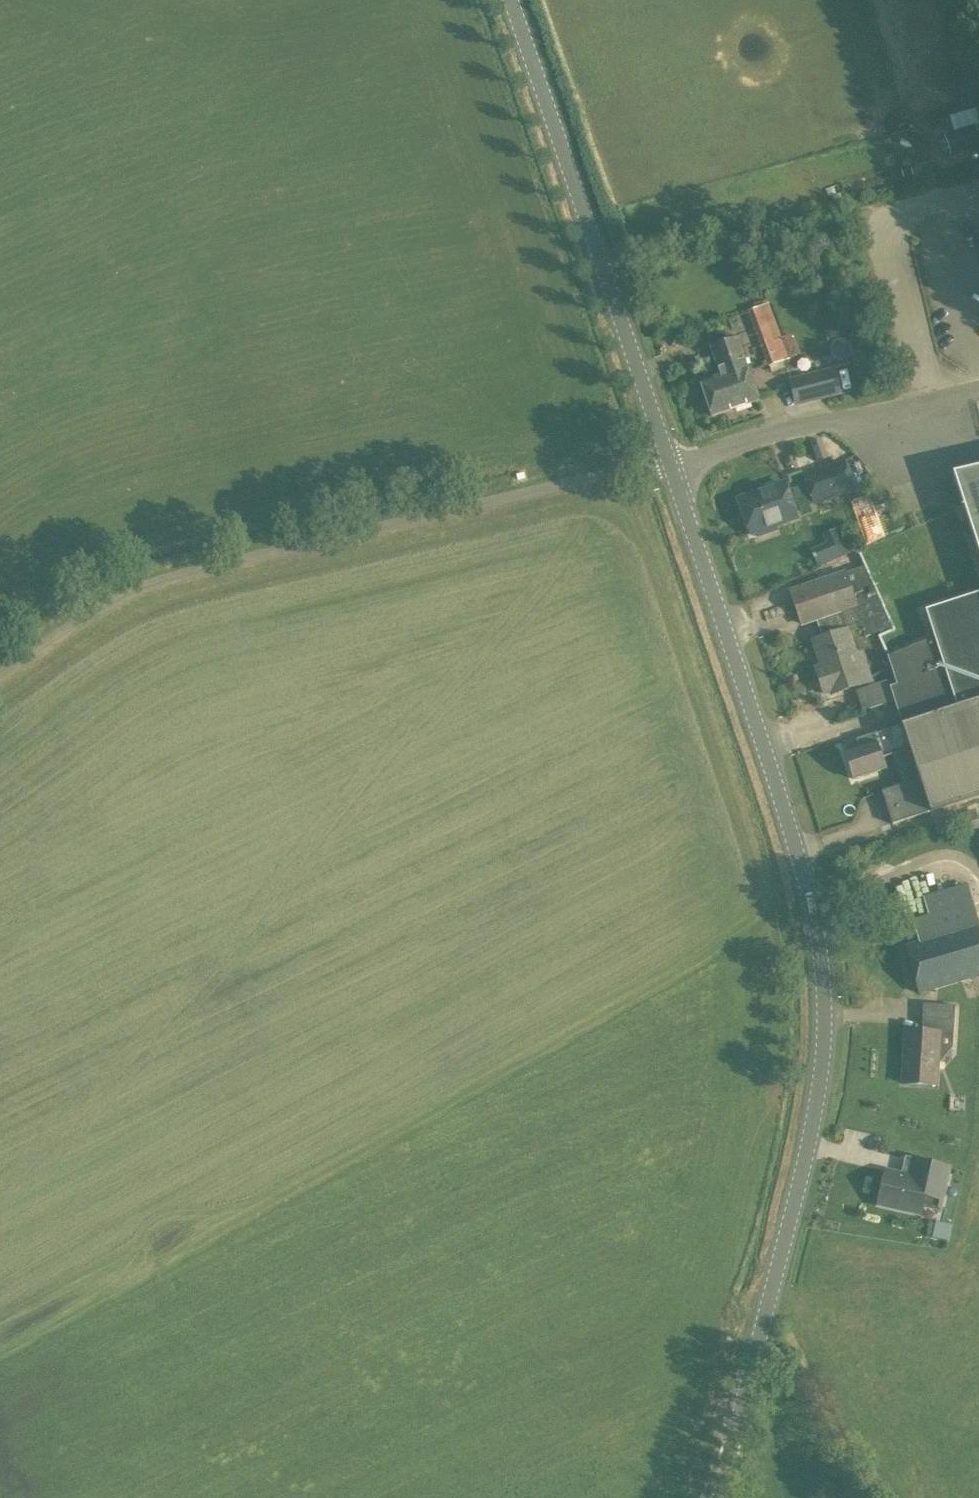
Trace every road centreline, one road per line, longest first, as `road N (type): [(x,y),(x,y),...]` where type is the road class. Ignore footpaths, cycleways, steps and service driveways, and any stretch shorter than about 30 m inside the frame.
road 1 (tertiary): [(717,1497),(818,1094),(821,966),(792,834),(671,467)]
road 2 (unclassified): [(668,456),(169,578),(121,596),(0,673)]
road 3 (tertiary): [(668,456),(513,0)]
road 4 (unclassified): [(671,467),(756,438),(978,385)]

